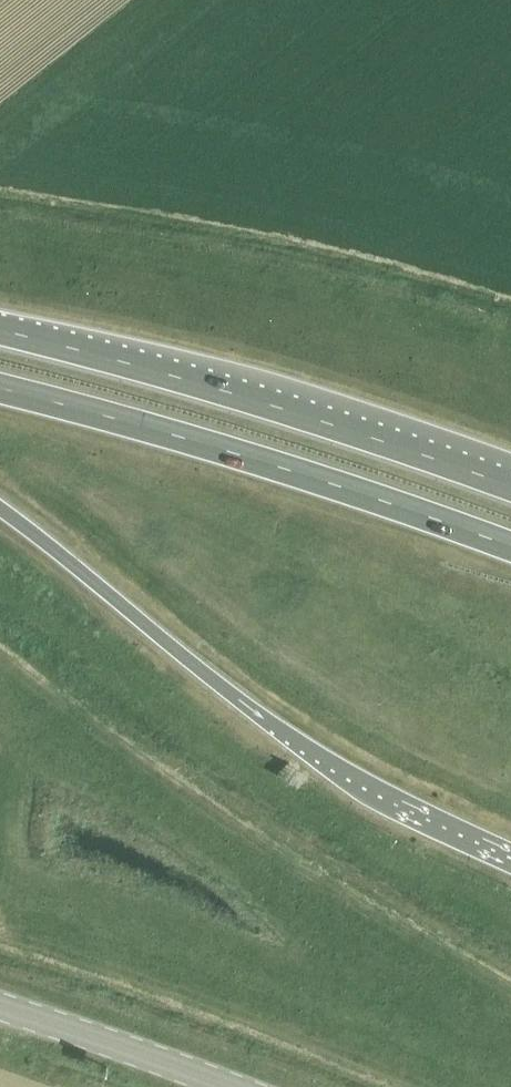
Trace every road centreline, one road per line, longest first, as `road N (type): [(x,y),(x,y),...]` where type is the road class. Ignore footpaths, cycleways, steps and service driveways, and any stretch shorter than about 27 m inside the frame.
road 1 (trunk): [(0,513),(277,729),(510,850)]
road 2 (trunk): [(0,390),(136,423),(510,546)]
road 3 (trunk): [(510,486),(219,390),(0,331)]
road 4 (tertiary): [(0,1007),(220,1086)]

